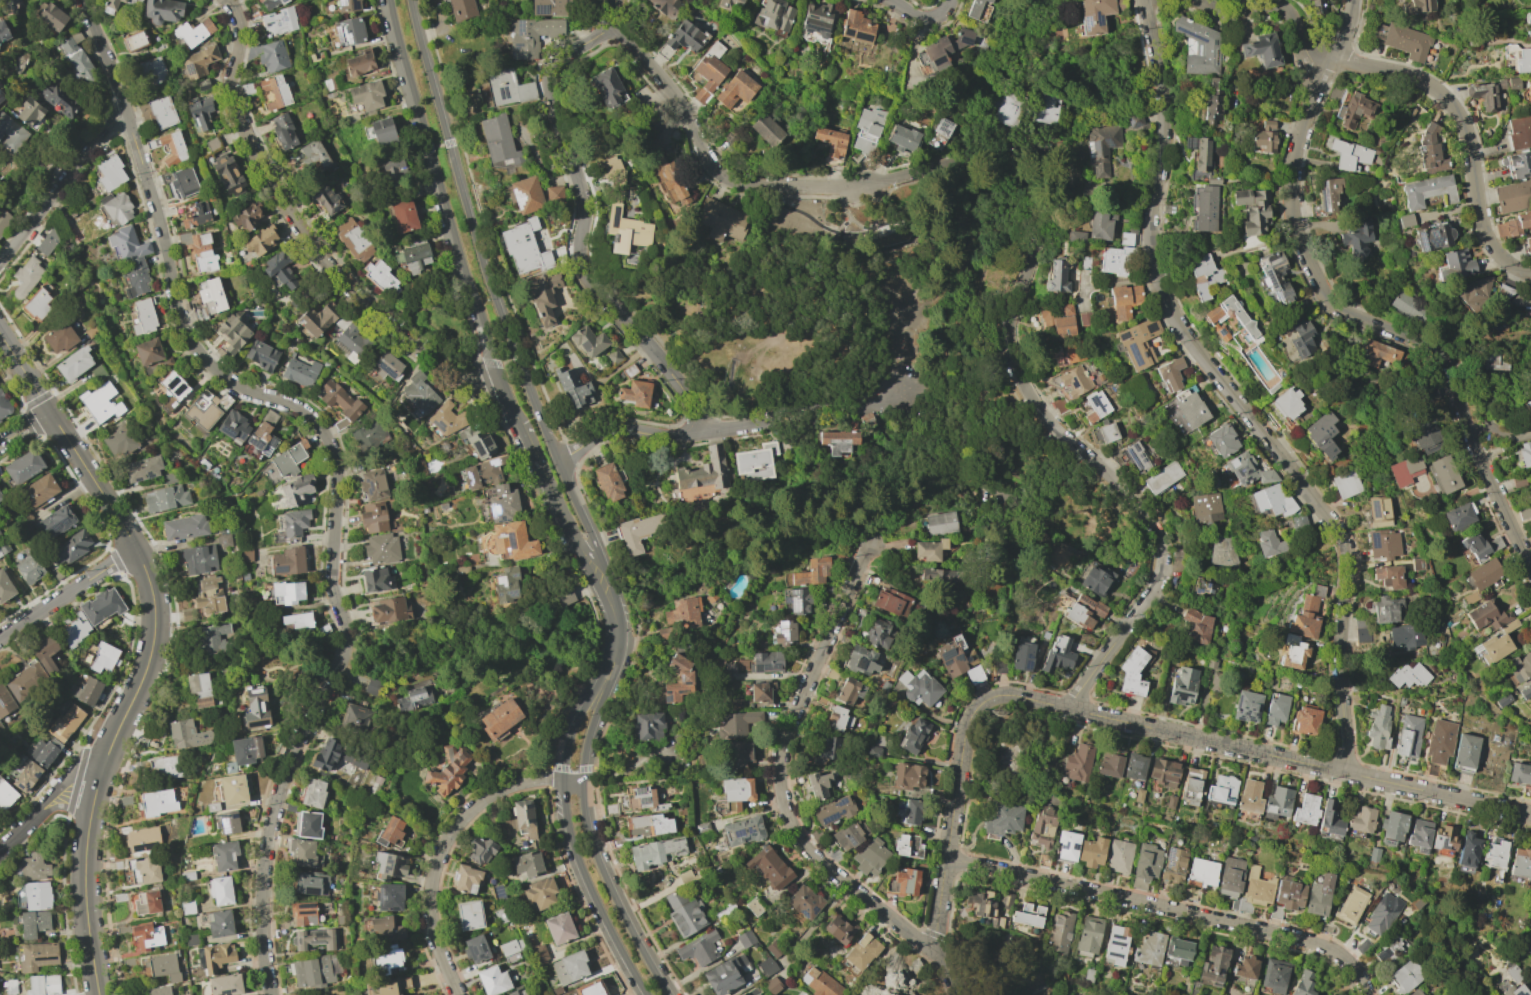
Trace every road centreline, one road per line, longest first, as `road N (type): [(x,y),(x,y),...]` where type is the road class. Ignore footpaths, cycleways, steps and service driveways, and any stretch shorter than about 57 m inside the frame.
road 1 (residential): [(1147,0),(1165,101),(1151,217),(1155,270),(1175,323),(1311,492),(1346,550),(1341,680),(1348,774)]
road 2 (residential): [(85,0),(123,98),(186,335),(220,373),(307,414),(333,456),(330,576),(346,634)]
road 3 (residential): [(1355,0),(1302,134),(1294,197),(1306,254),(1344,308),(1436,365),(1530,564)]
road 4 (tertiary): [(584,520),(480,257),(410,0)]
road 5 (residential): [(612,26),(679,98),(716,173),(735,182),(867,188),(1006,153),(1058,154)]
road 6 (residential): [(228,0),(241,24),(231,95),(318,250),(424,353),(511,406)]
road 7 (residential): [(1058,154),(1070,193),(1017,306),(1017,361),(1039,406),(1161,540),(1162,569),(1142,606)]
road 8 (residential): [(699,428),(694,404),(586,273),(582,188),(550,97),(555,64),(612,26),(616,0)]
road 9 (residential): [(1201,0),(1226,12),(1290,11),(1320,63),(1387,68),(1443,93),(1471,141),(1488,236),(1509,263),(1530,273)]
road 10 (residential): [(935,947),(912,938),(817,858),(783,804),(780,776),(793,715),(870,548)]
road 11 (residential): [(1530,817),(1065,708)]
road 12 (residential): [(946,859),(1331,949),(1365,994)]
road 13 (tertiary): [(390,0),(511,406)]
road 14 (tertiary): [(609,612),(607,662),(569,738),(564,803),(581,868),(647,994)]
road 15 (tertiary): [(669,994),(598,862),(583,804),(590,729),(618,663),(622,626)]
road 16 (residential): [(332,685),(300,732),(275,802),(262,899),(271,994)]
road 17 (residential): [(564,782),(538,779),(496,792),(442,847),(432,923),(457,994)]
road 18 (residential): [(136,550),(154,606),(152,643),(91,793)]
road 19 (residential): [(91,793),(83,889),(97,994)]
road 20 (residential): [(0,264),(127,113)]
road 21 (residential): [(875,402),(943,469),(1017,509)]
road 22 (residential): [(1065,708),(1010,695),(981,704),(965,730),(958,781)]
road 23 (residential): [(958,781),(935,947)]
road 24 (residential): [(0,637),(136,550)]
road 25 (residential): [(51,413),(136,550)]
road 26 (residential): [(558,462),(605,430),(678,436),(699,428)]
road 27 (residential): [(1142,606),(1065,708)]

